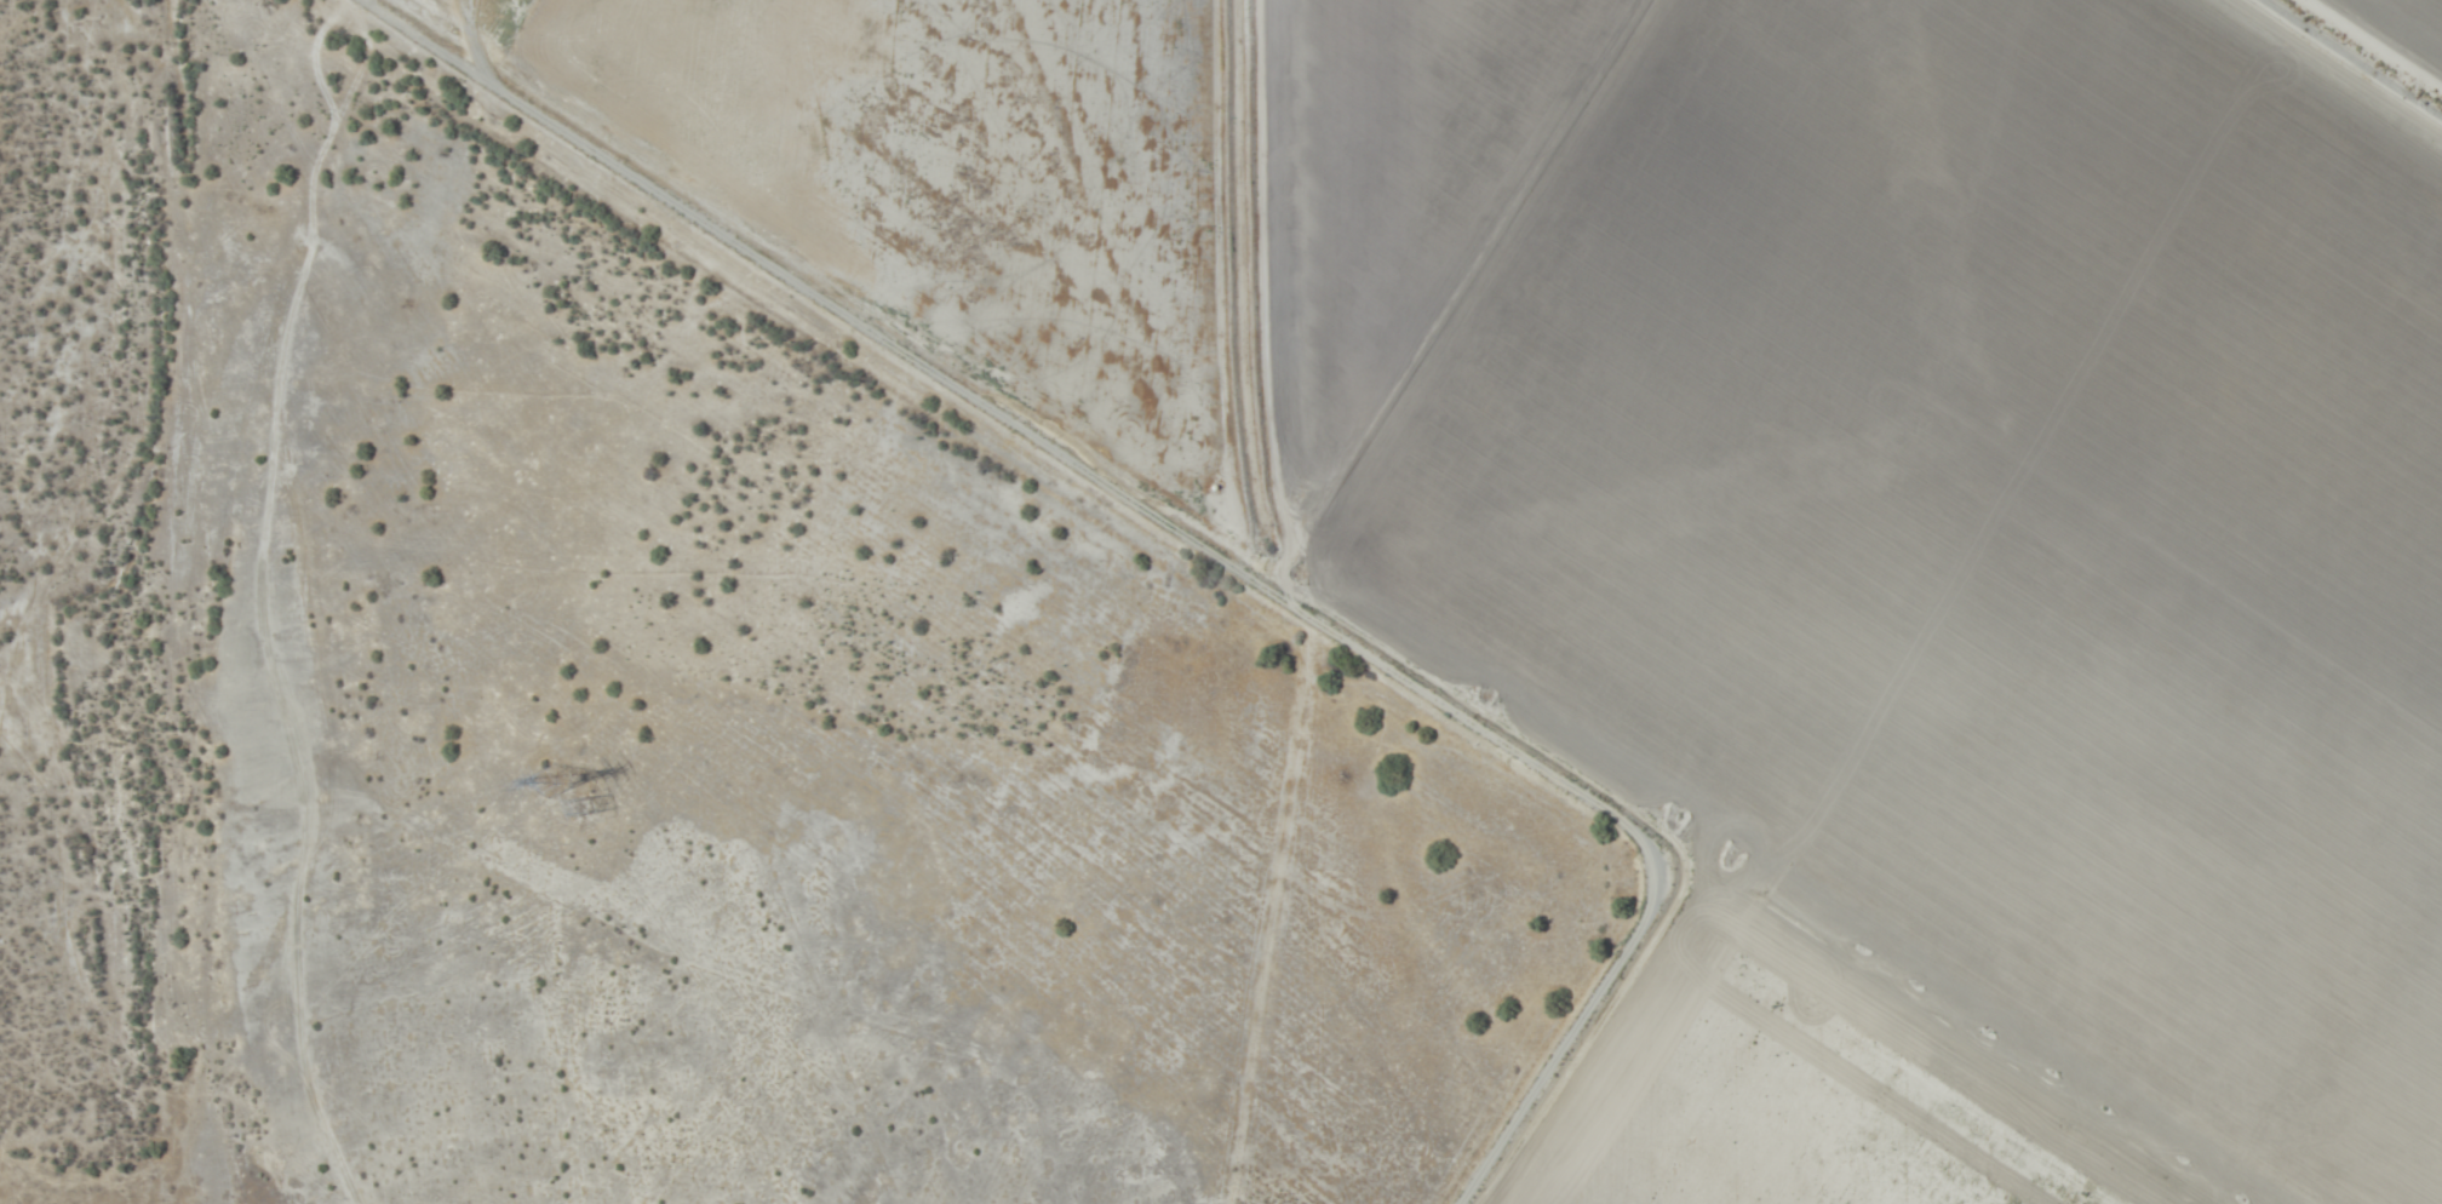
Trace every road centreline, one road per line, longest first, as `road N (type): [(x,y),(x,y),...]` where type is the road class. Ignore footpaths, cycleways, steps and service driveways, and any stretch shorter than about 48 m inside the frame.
road 1 (residential): [(1606,1203),(1592,1186),(1478,1148),(1371,1003),(1308,870),(1283,174),(1260,0)]

